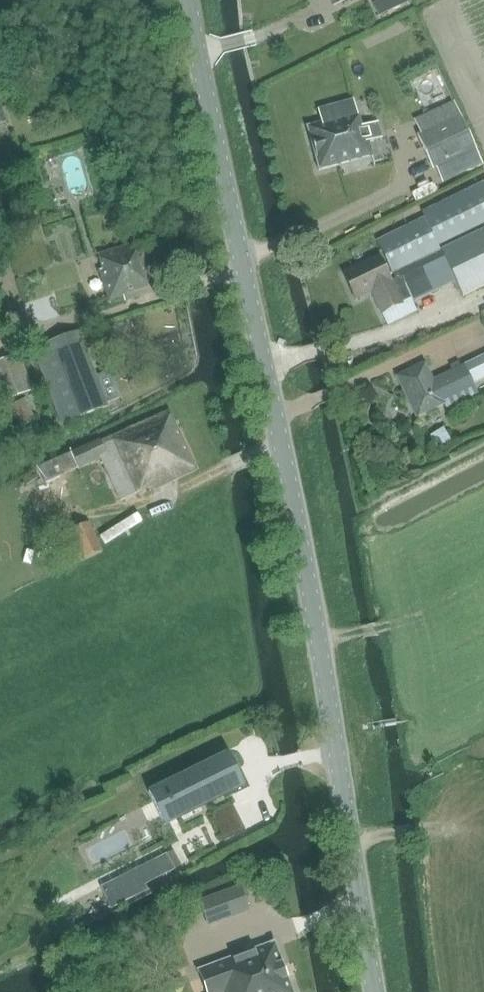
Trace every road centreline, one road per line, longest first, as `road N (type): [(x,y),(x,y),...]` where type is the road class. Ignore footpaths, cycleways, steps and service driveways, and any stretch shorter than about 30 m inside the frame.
road 1 (tertiary): [(374,991),(310,588),(189,0)]

